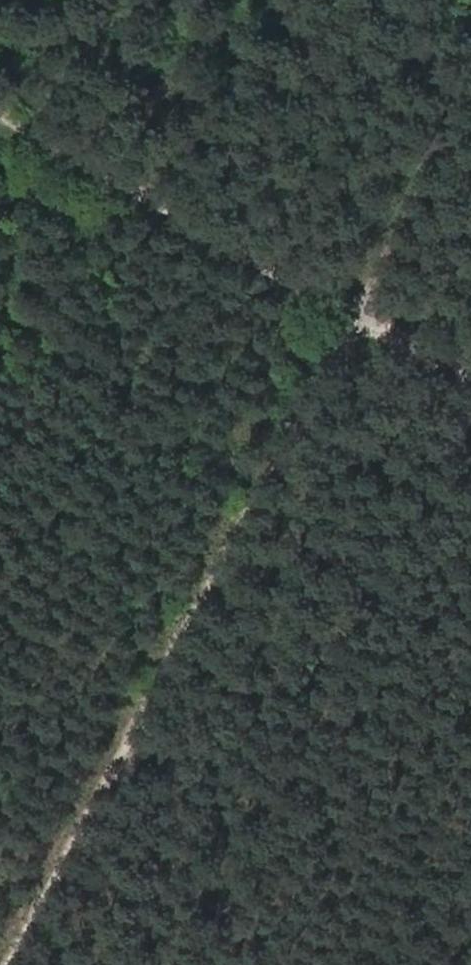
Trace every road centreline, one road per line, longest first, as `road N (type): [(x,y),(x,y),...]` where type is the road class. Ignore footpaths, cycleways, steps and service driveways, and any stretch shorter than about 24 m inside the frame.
road 1 (track): [(470,116),(16,964)]
road 2 (track): [(470,377),(0,109)]

